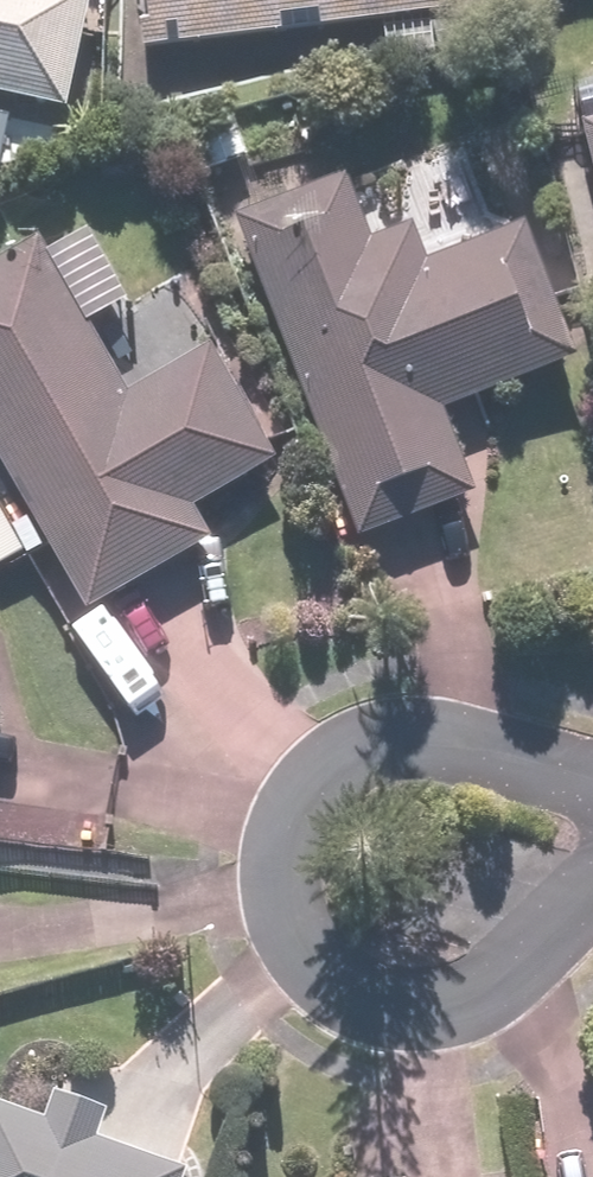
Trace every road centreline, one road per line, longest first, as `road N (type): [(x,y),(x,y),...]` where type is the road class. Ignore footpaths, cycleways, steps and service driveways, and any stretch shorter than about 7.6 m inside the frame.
road 1 (residential): [(592,785),(407,754),(337,778),(285,838),(277,904),(298,943),(342,984),(403,1008),(438,1010),(487,984)]
road 2 (residential): [(487,984),(592,902)]

